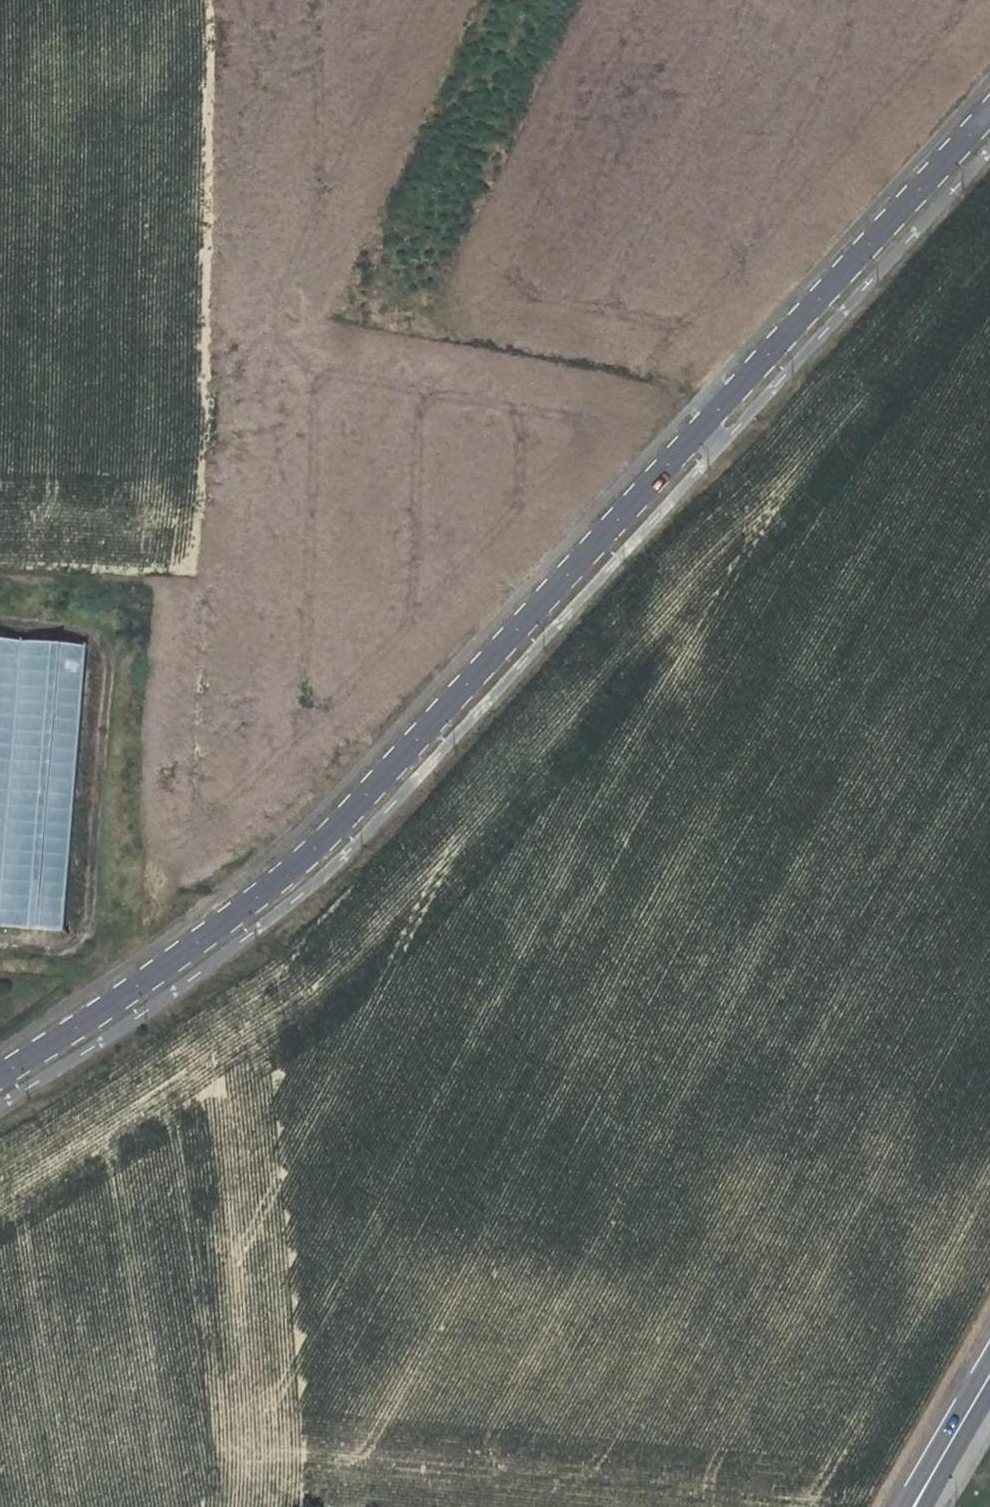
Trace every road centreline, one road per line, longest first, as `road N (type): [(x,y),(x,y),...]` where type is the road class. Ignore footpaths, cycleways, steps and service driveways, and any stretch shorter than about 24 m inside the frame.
road 1 (residential): [(0,1074),(247,904),(344,821),(989,110)]
road 2 (track): [(0,947),(60,952),(86,931),(106,652),(91,629)]
road 3 (secondary): [(989,1377),(915,1506)]

